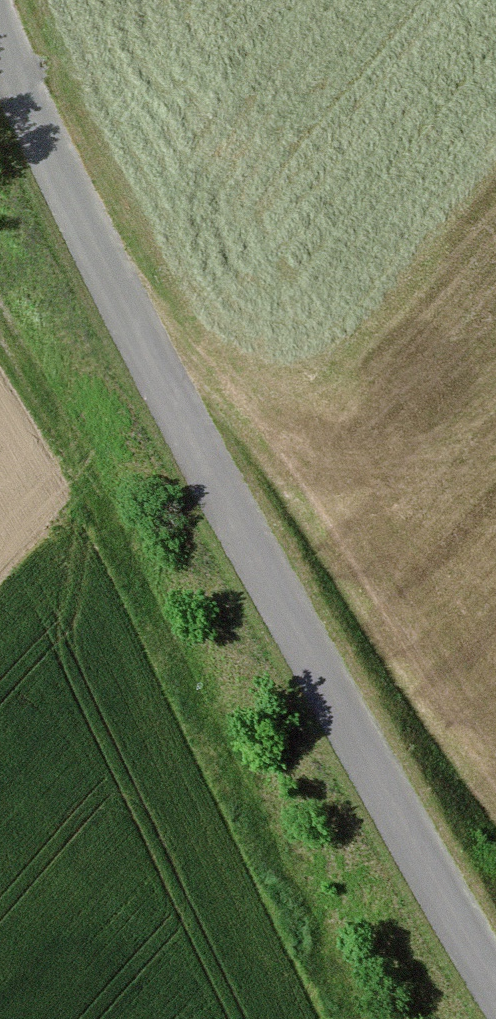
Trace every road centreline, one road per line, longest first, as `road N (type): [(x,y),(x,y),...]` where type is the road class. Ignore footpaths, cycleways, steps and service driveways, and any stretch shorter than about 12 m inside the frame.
road 1 (unclassified): [(495,987),(216,483),(95,248),(0,38)]
road 2 (track): [(0,330),(337,964)]

